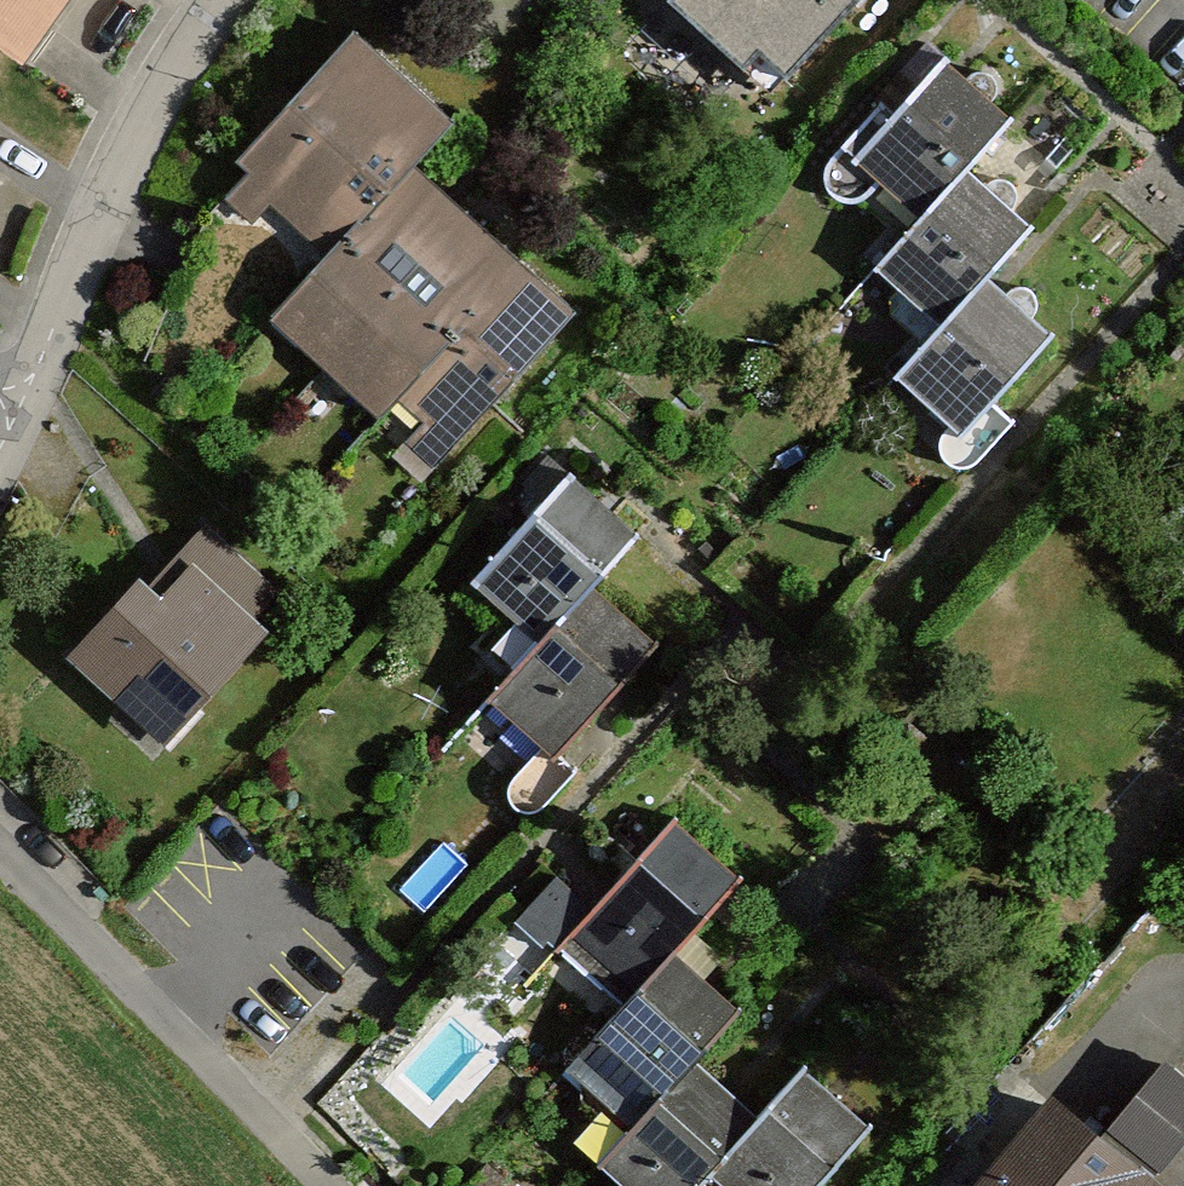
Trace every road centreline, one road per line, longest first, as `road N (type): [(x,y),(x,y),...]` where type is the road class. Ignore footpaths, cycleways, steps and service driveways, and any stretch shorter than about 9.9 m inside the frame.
road 1 (residential): [(336,1185),(0,848)]
road 2 (residential): [(8,402),(144,116),(225,0)]

